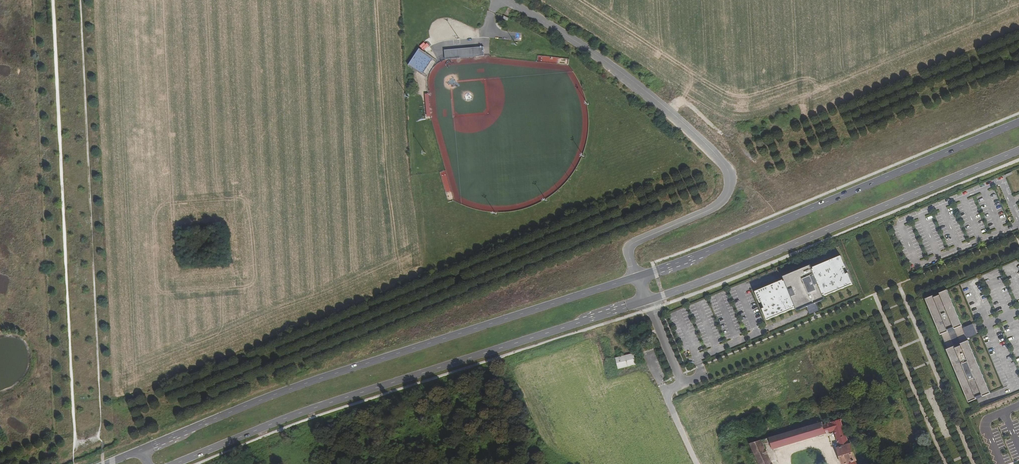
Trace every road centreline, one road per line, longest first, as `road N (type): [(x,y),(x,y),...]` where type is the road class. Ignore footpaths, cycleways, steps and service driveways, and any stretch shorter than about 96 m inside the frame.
road 1 (secondary): [(640,276),(334,373),(142,449)]
road 2 (secondary): [(174,463),(344,398),(647,299)]
road 3 (secondary): [(1018,121),(640,276)]
road 4 (secondary): [(647,299),(1018,149)]
road 5 (track): [(884,382),(860,380),(726,425),(718,434),(724,463)]

